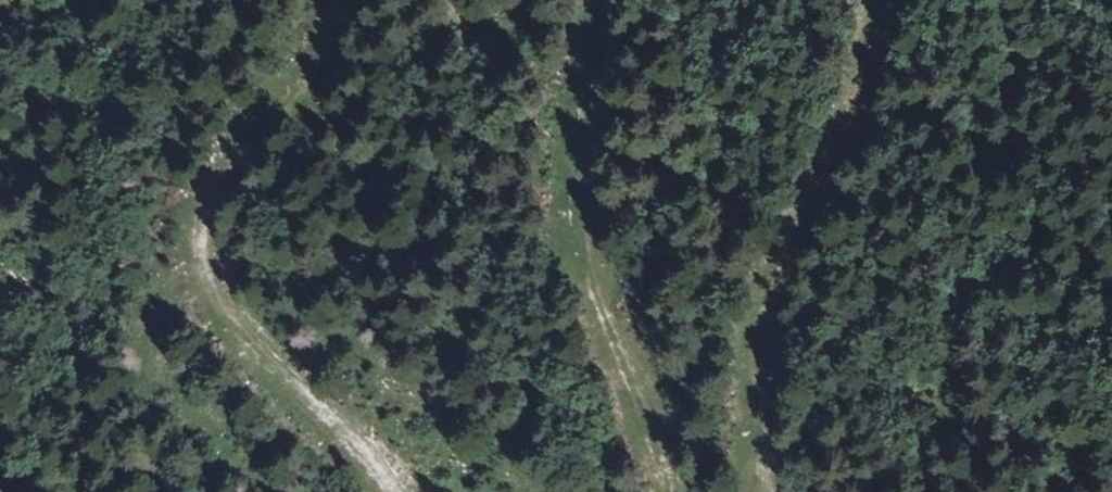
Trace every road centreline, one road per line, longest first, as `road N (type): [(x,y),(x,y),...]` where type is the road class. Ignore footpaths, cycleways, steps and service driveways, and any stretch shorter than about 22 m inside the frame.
road 1 (track): [(410,491),(216,269),(208,180),(321,55),(348,0)]
road 2 (track): [(777,491),(797,227),(887,0)]
road 3 (track): [(599,0),(591,241),(686,491)]

